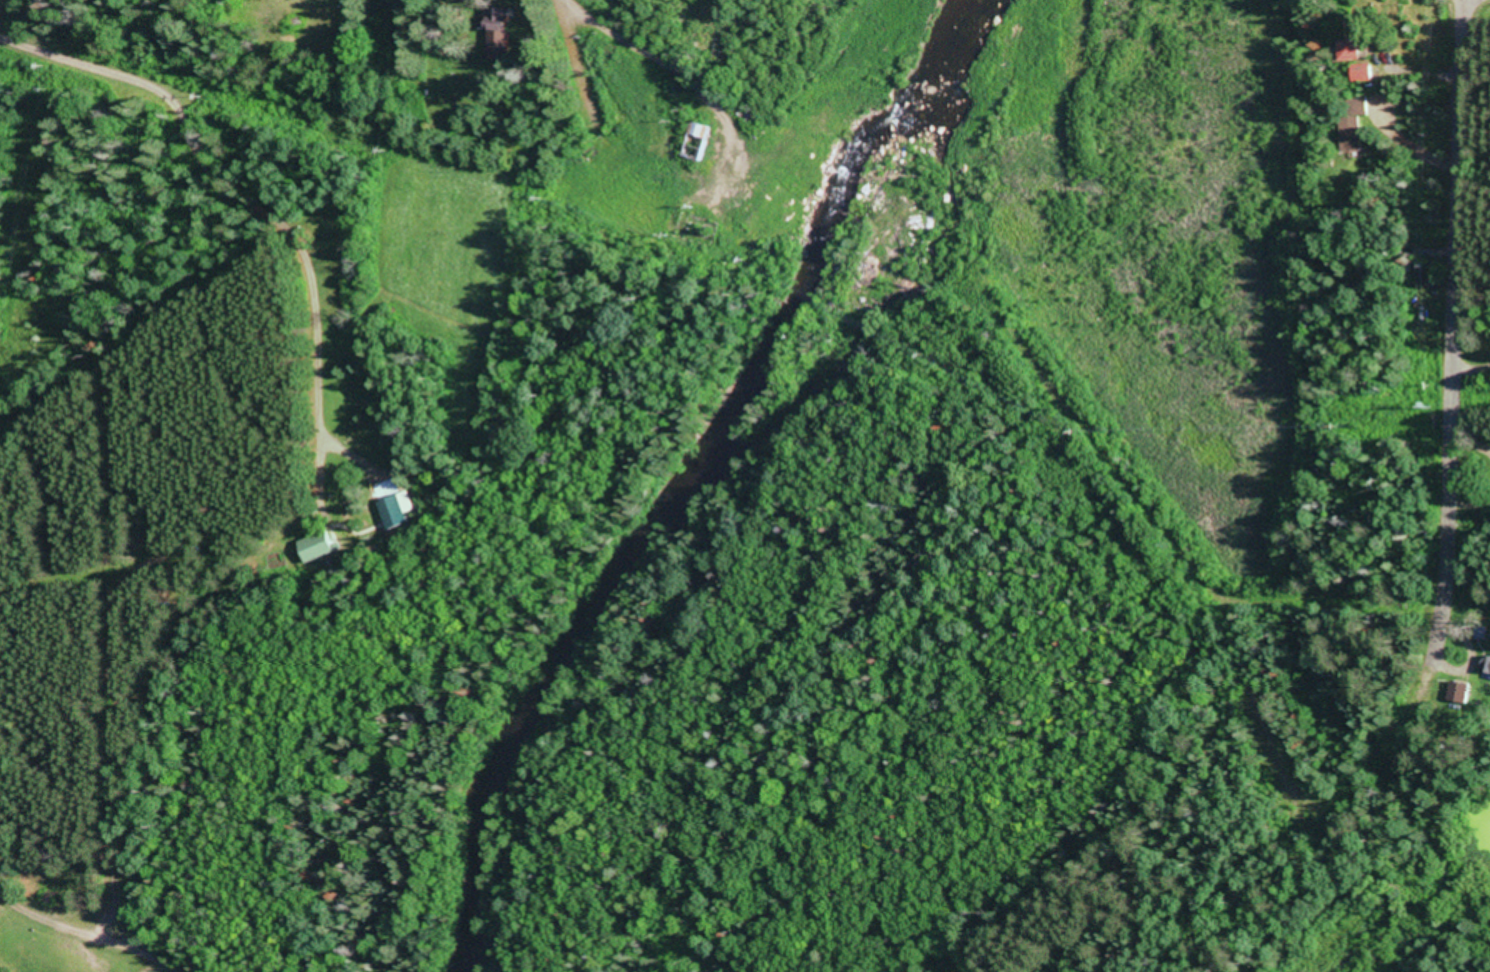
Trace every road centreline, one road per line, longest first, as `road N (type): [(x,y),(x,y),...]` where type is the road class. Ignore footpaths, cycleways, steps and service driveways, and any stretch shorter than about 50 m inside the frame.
road 1 (residential): [(1455,553),(1468,0)]
road 2 (track): [(1190,971),(1209,931),(1428,693),(1455,553)]

